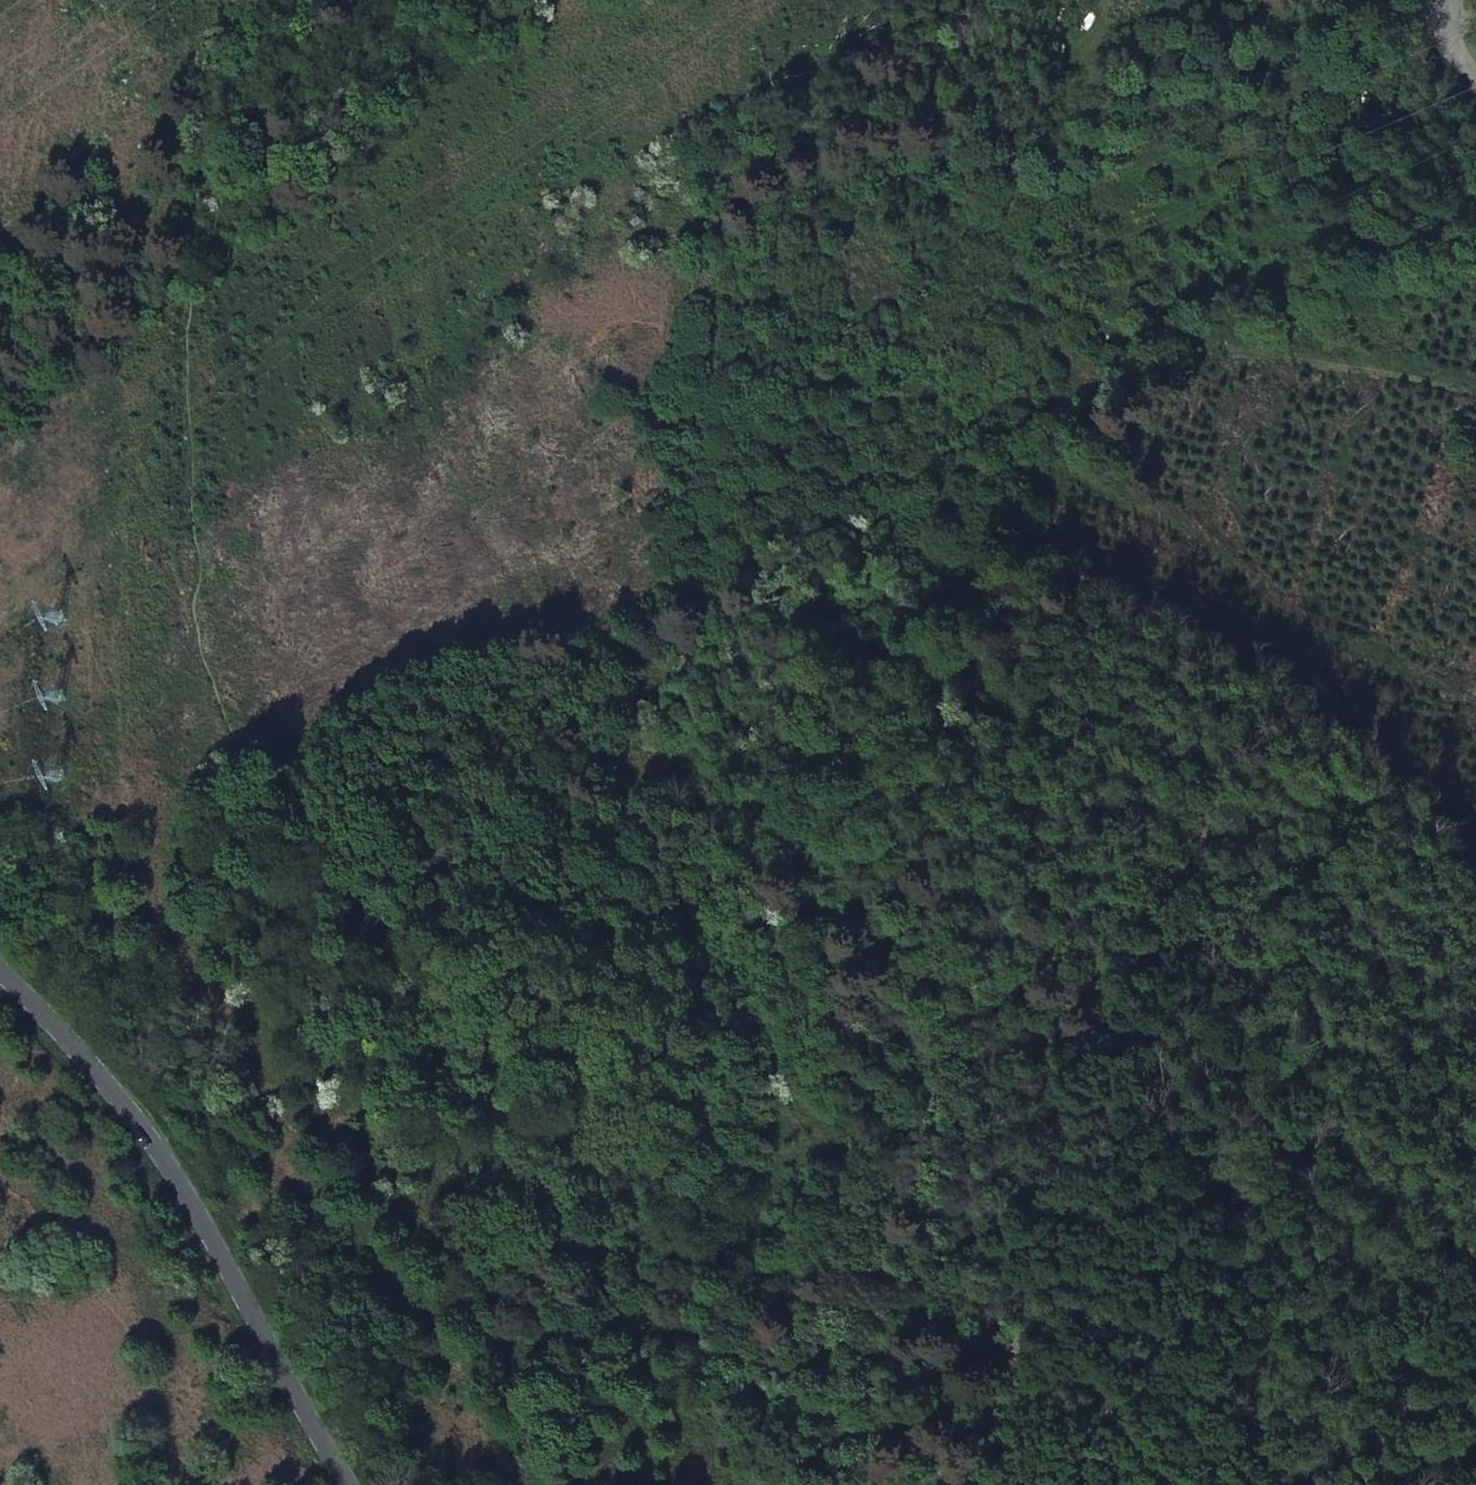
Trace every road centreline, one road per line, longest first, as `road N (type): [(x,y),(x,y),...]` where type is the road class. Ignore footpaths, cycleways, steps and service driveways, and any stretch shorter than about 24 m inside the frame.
road 1 (track): [(1475,393),(1352,359),(1253,353),(1051,308),(1009,261),(1019,165),(1070,83),(1106,0)]
road 2 (unclassified): [(0,971),(156,1147),(349,1484)]

